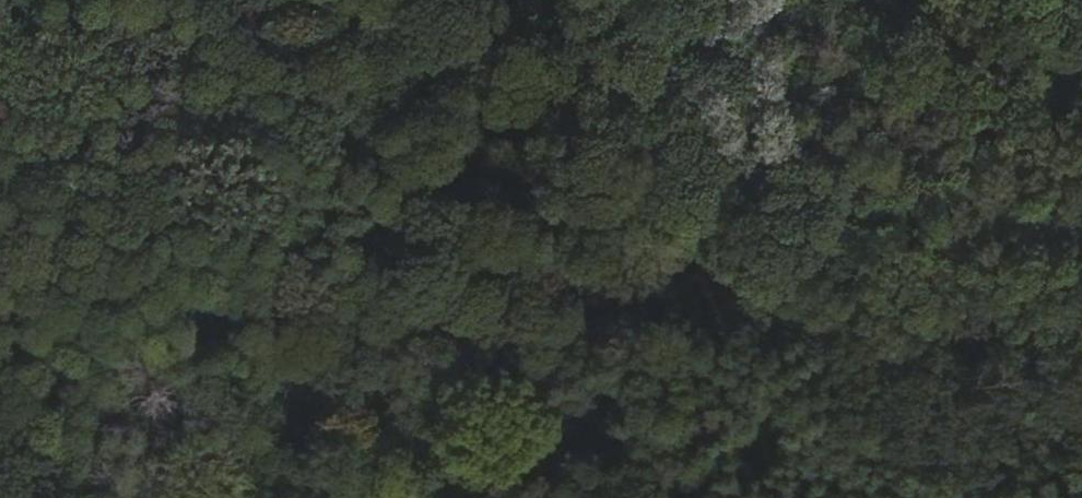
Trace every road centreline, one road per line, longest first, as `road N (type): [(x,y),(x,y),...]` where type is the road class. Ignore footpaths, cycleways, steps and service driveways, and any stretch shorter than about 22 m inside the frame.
road 1 (track): [(537,0),(421,497)]

